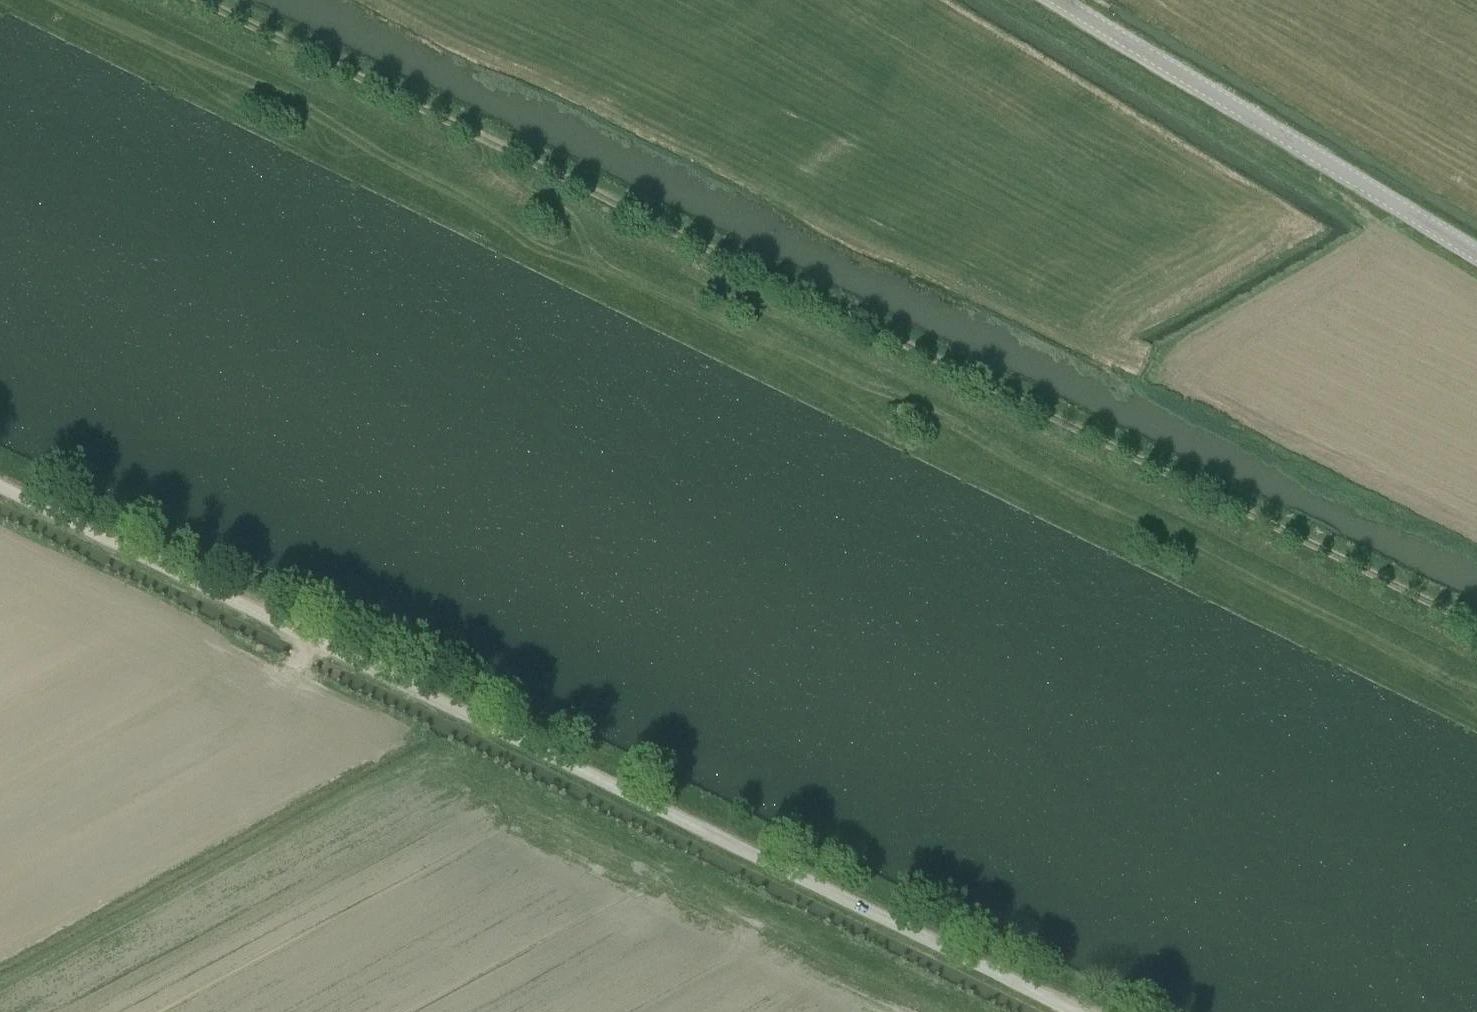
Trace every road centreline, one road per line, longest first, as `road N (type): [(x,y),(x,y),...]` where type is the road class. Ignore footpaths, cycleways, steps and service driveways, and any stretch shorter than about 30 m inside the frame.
road 1 (track): [(202,0),(1476,626)]
road 2 (track): [(1063,1011),(0,490)]
road 3 (tertiary): [(1476,255),(1051,0)]

